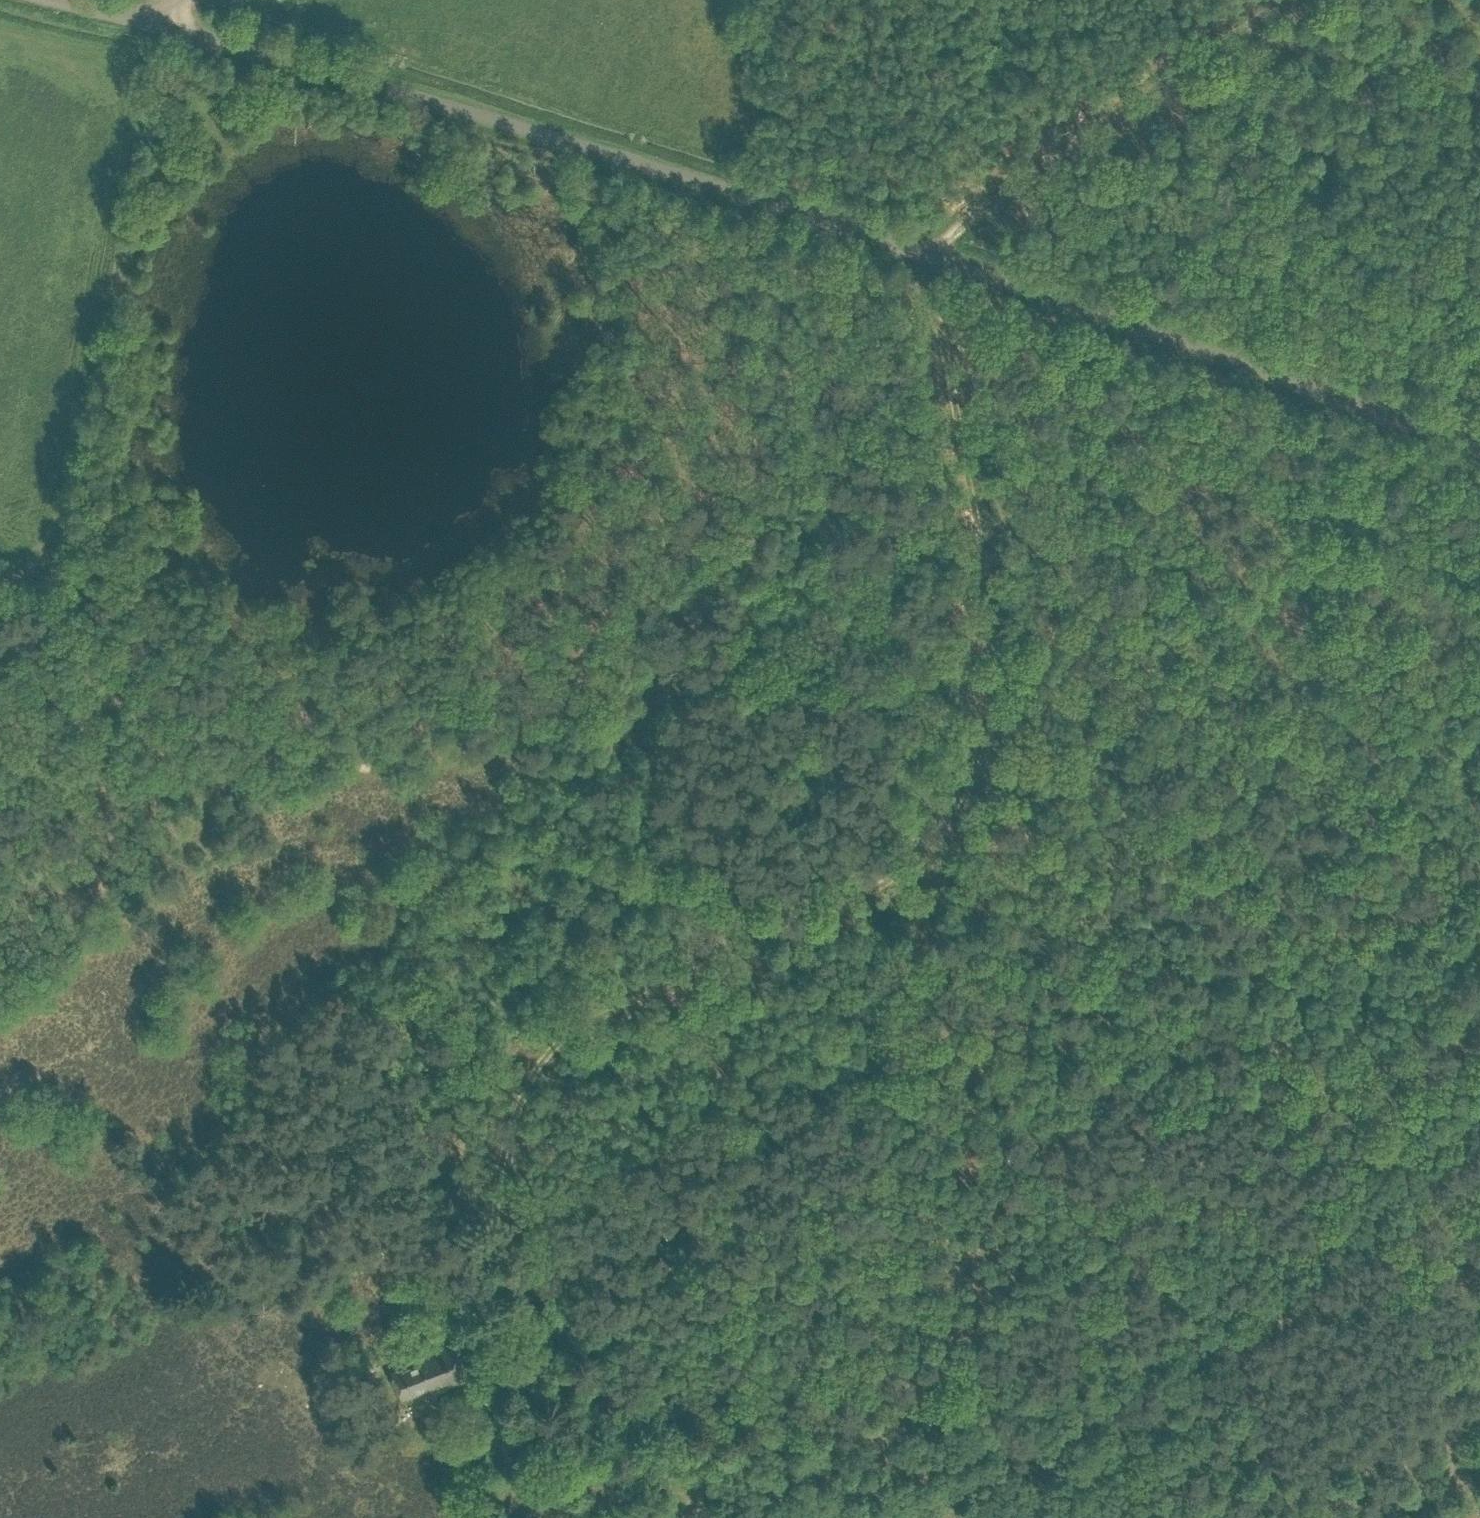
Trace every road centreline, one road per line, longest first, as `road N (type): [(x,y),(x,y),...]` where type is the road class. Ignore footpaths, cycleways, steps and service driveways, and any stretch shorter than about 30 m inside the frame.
road 1 (unclassified): [(1479,446),(778,205),(145,20)]
road 2 (track): [(949,334),(1479,858)]
road 3 (track): [(915,864),(576,1029),(531,1069),(497,1155),(489,1357)]
road 4 (track): [(934,257),(973,526),(984,664),(974,768),(950,825),(915,864)]
road 5 (track): [(934,257),(957,227),(1294,0)]

